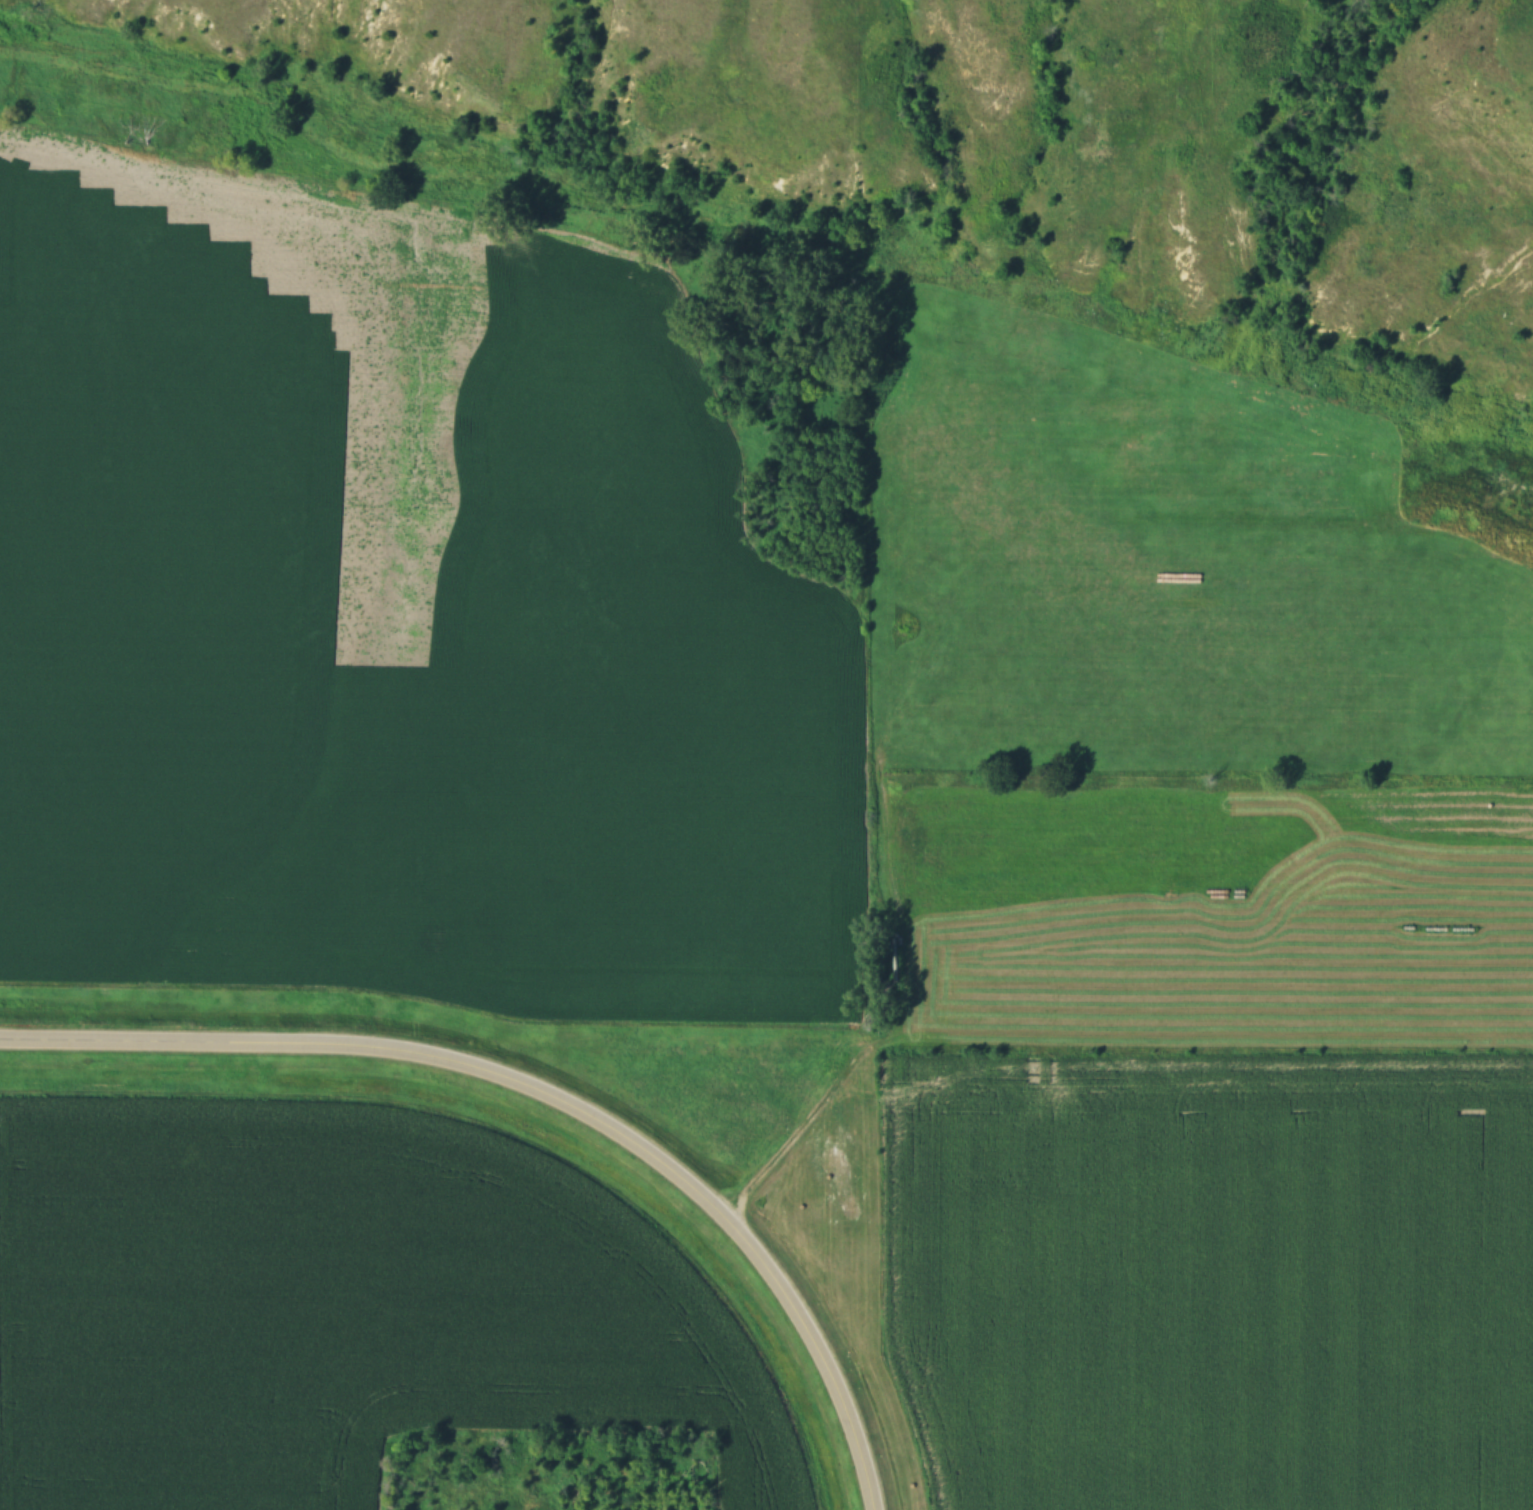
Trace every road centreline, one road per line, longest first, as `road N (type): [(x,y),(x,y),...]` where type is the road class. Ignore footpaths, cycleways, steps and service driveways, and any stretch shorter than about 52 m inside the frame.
road 1 (tertiary): [(880,1509),(840,1385),(789,1295),(699,1187),(610,1125),(509,1077),(437,1056),(296,1042),(0,1038)]

